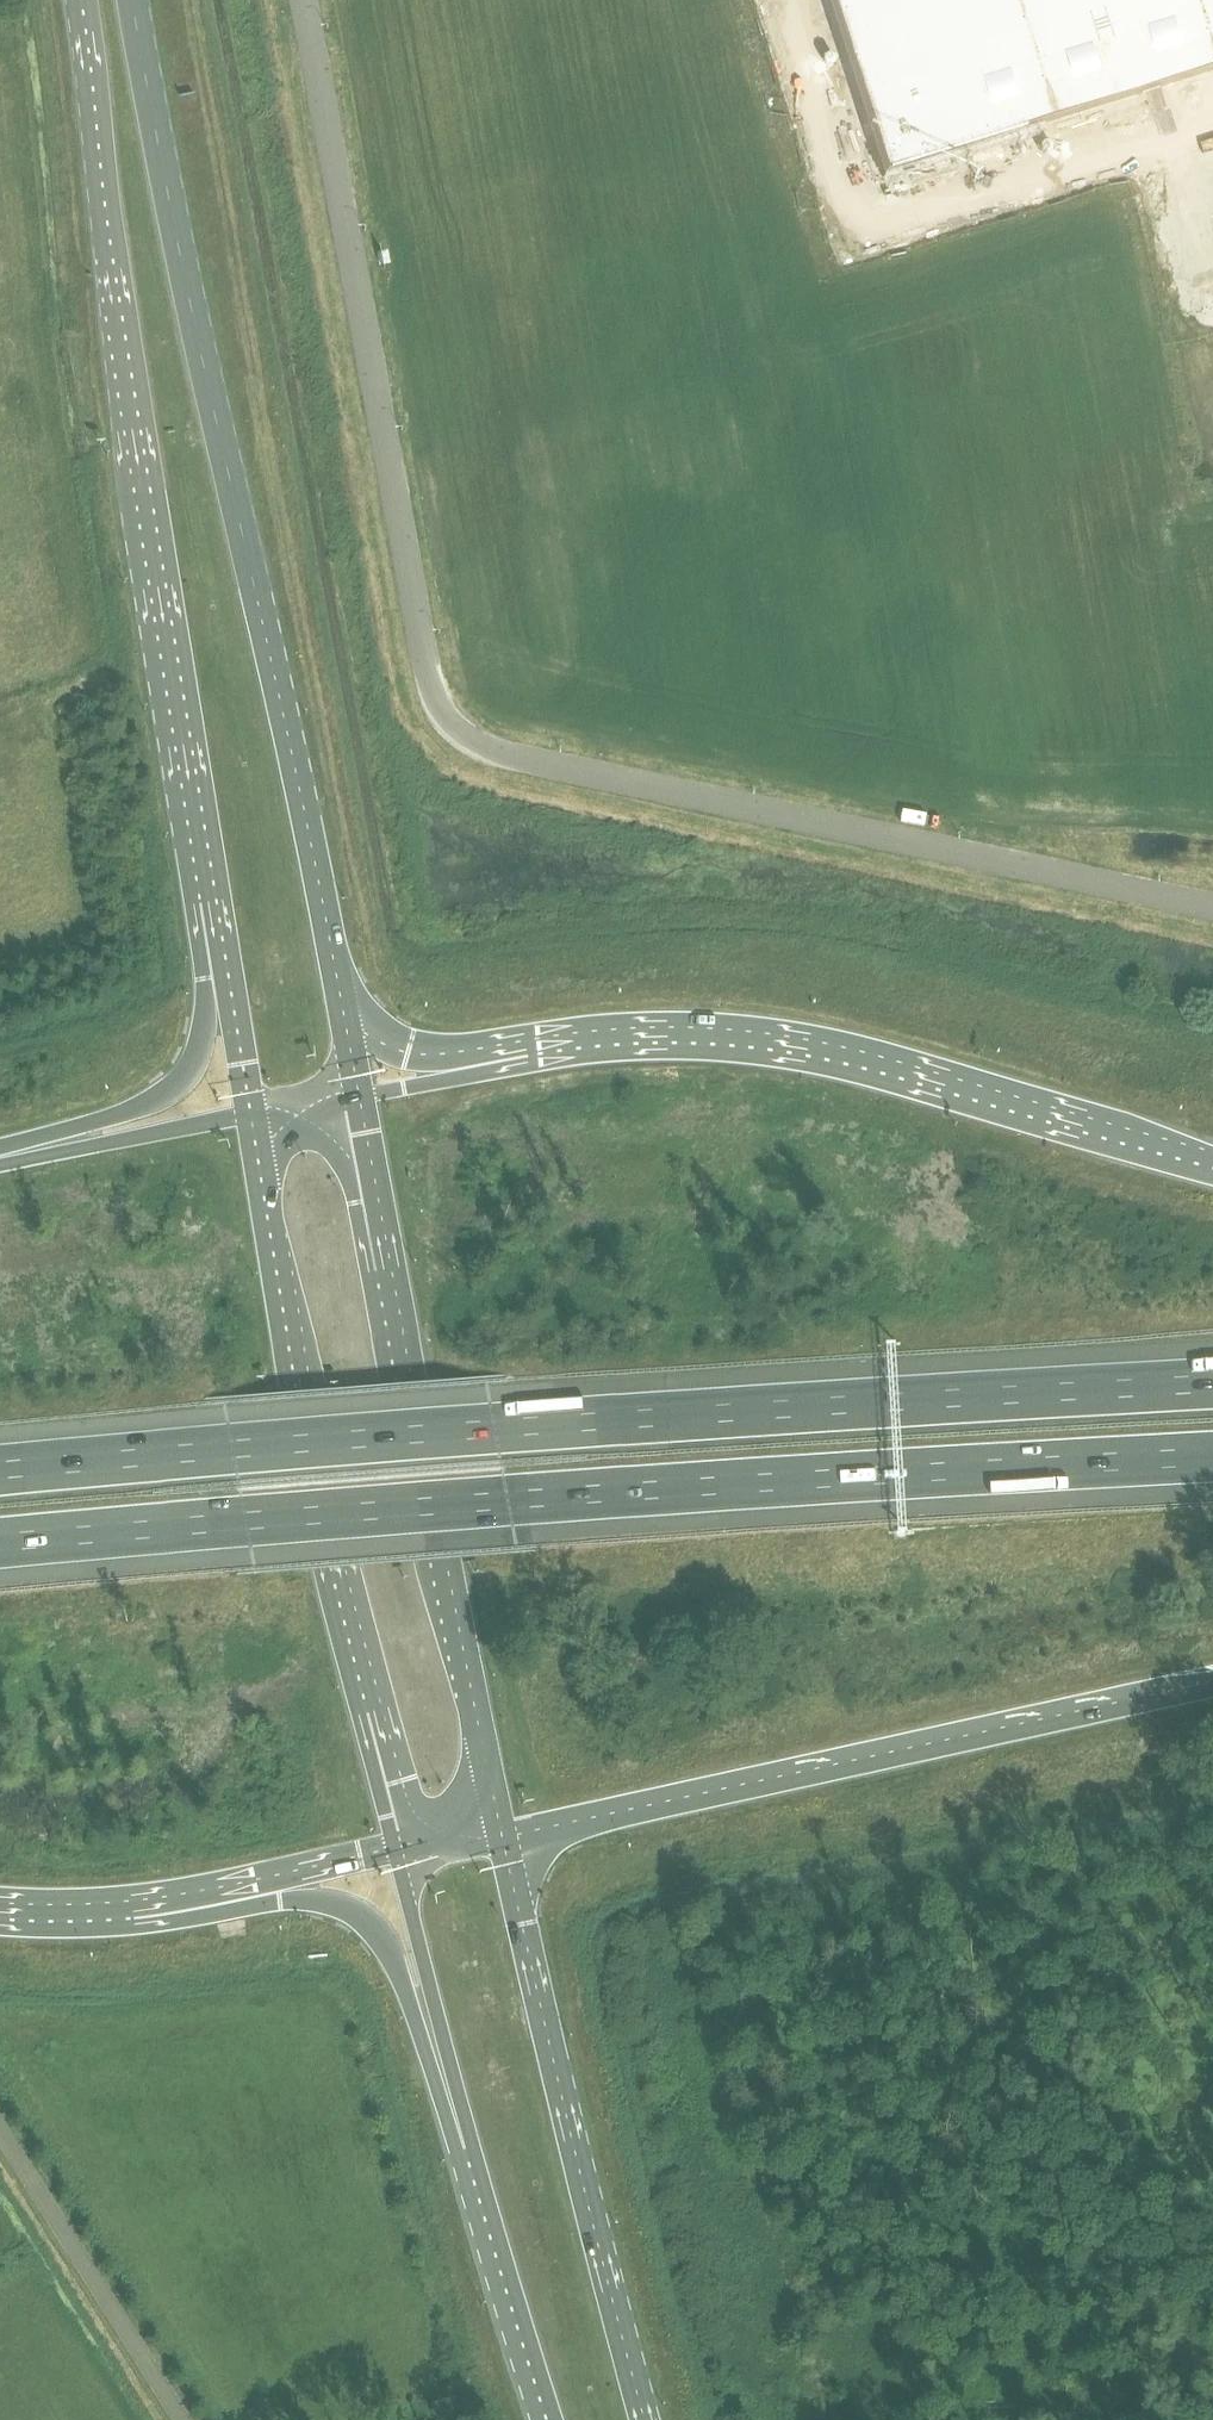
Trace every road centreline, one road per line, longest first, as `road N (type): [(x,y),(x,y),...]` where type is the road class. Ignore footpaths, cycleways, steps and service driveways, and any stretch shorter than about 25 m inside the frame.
road 1 (unclassified): [(307,0),(429,664),(450,724),(500,755),(1212,905)]
road 2 (motorway): [(1212,1383),(494,1429),(0,1472)]
road 3 (motorway): [(0,1542),(1212,1458)]
road 4 (primary): [(340,1002),(134,0)]
road 5 (primary): [(81,0),(114,262),(217,900)]
road 6 (primary): [(502,1835),(358,1095)]
road 7 (primary): [(251,1114),(289,1389),(324,1569),(398,1847)]
road 8 (motorway): [(1212,1170),(822,1053),(636,1041),(496,1063)]
road 9 (motorway): [(502,1835),(1212,1675)]
road 10 (primary): [(645,2419),(502,1835)]
road 11 (motorway): [(180,1898),(251,1904),(309,1898),(362,1917),(393,1953),(439,2092),(473,2145)]
road 12 (motorway): [(217,900),(204,1028),(181,1075),(148,1104),(0,1160)]
road 13 (unclassified): [(175,2419),(0,2140)]
road 14 (primary): [(398,1847),(473,2145)]
road 15 (primary): [(473,2145),(557,2419)]
road 16 (motorway): [(251,1114),(0,1164)]
road 17 (motorway): [(180,1898),(398,1847)]
road 18 (primary): [(217,900),(251,1114)]
road 19 (motorway): [(0,1910),(70,1913),(180,1898)]
road 20 (motorway): [(496,1063),(388,1040),(340,1002)]
road 21 (track): [(143,1026),(0,1068)]
road 22 (motorway): [(496,1063),(358,1095)]

